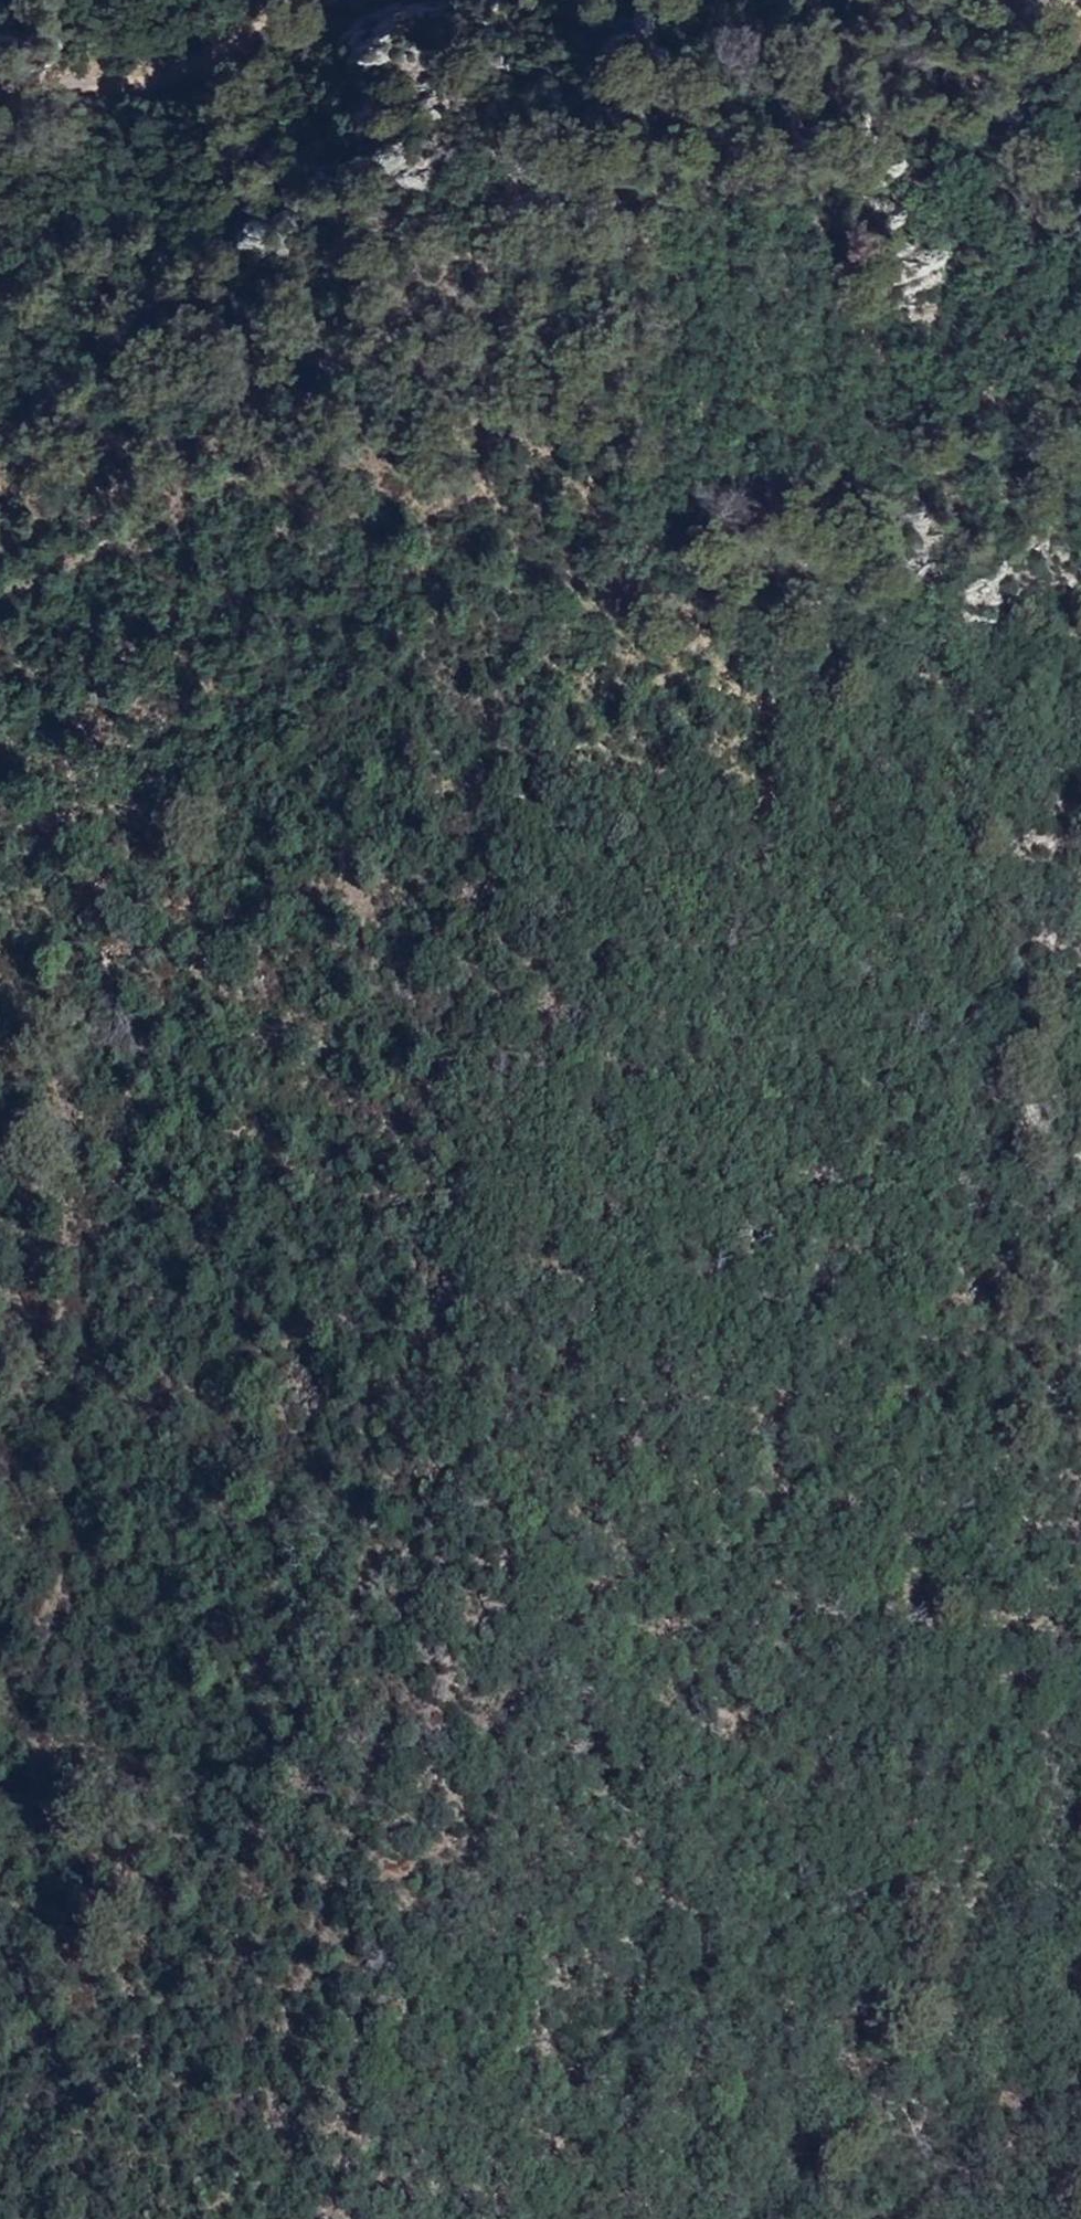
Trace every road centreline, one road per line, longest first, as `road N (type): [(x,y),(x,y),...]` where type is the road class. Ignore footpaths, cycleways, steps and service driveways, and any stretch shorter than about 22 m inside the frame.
road 1 (track): [(0,99),(149,71),(308,0)]

